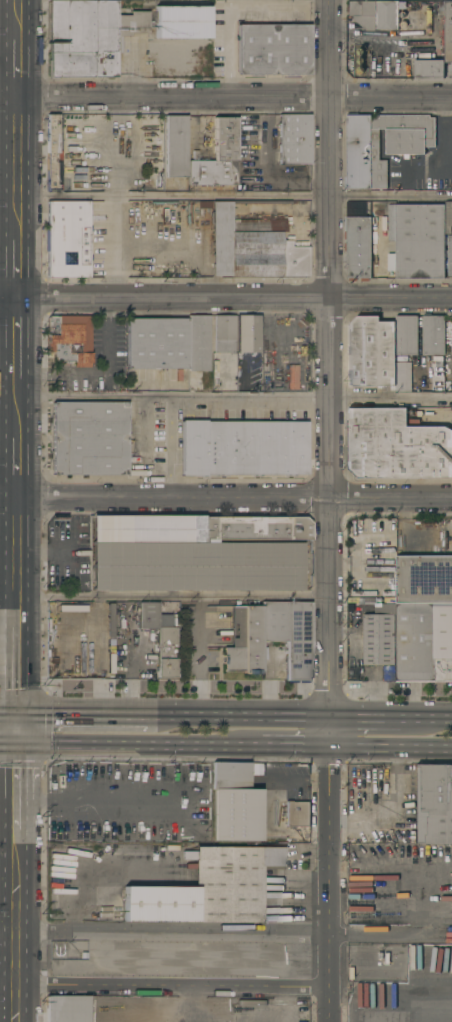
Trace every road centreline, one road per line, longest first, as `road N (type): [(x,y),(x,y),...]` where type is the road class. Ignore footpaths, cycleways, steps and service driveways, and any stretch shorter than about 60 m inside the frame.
road 1 (residential): [(331,1021),(329,0)]
road 2 (residential): [(440,934),(0,932)]
road 3 (residential): [(451,498),(16,497)]
road 4 (residential): [(16,299),(451,298)]
road 5 (residential): [(451,98),(17,98)]
road 6 (residential): [(331,987),(0,984)]
road 7 (secondary): [(15,744),(234,746)]
road 8 (secondary): [(19,1021),(15,836)]
road 9 (secondary): [(174,716),(16,715)]
road 10 (secondary): [(331,718),(174,716)]
road 11 (secondary): [(16,240),(17,98)]
road 12 (secondary): [(16,618),(16,497)]
road 13 (secondary): [(331,748),(451,749)]

